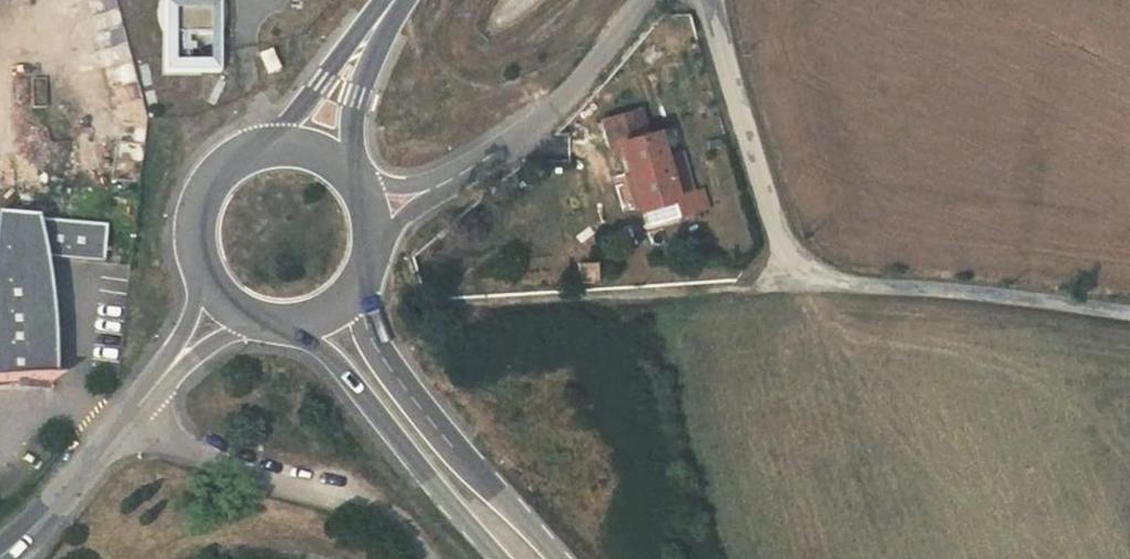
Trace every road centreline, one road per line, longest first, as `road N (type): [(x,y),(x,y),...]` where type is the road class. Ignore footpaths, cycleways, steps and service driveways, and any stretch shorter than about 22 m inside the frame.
road 1 (unclassified): [(706,0),(789,268),(857,283),(1011,293),(1129,312)]
road 2 (primary): [(553,558),(406,395),(350,301)]
road 3 (primary): [(300,328),(491,558)]
road 4 (unclassified): [(0,555),(26,537),(180,356)]
road 5 (unclassified): [(646,0),(546,109),(455,176)]
road 6 (primary): [(265,144),(215,170),(197,194),(188,223),(199,282)]
road 7 (primary): [(367,37),(265,144)]
road 8 (primary): [(351,169),(352,99),(367,37)]

